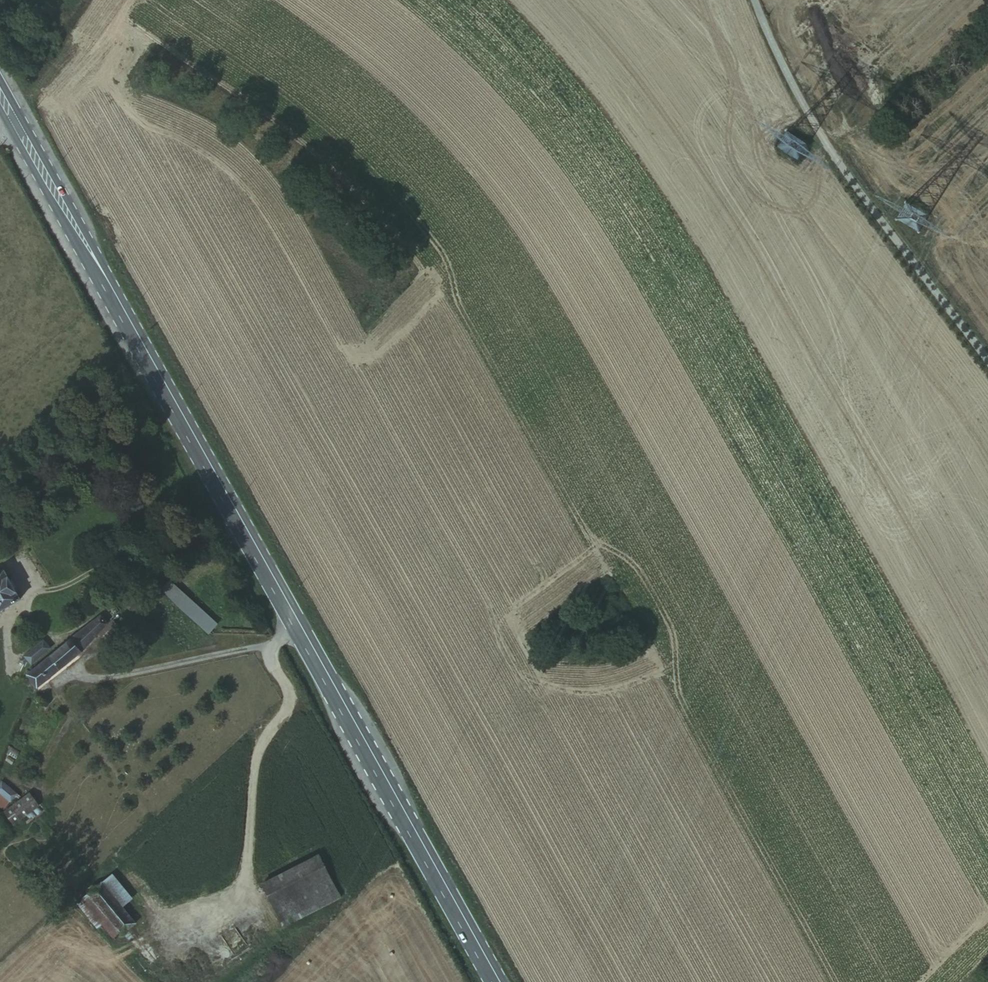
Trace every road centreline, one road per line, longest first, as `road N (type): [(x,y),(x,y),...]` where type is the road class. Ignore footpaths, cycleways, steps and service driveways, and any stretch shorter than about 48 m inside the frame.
road 1 (secondary): [(18,127),(495,981)]
road 2 (unclassified): [(753,0),(794,94),(842,169),(987,360)]

